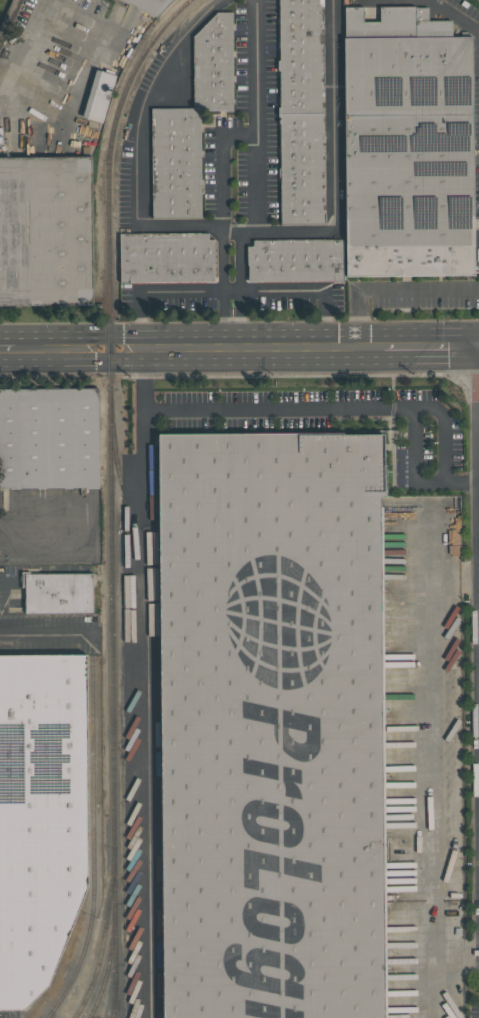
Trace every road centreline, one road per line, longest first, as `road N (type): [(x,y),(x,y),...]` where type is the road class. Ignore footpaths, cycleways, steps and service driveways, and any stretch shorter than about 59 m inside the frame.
road 1 (secondary): [(142,349),(384,346)]
road 2 (secondary): [(15,349),(142,349)]

